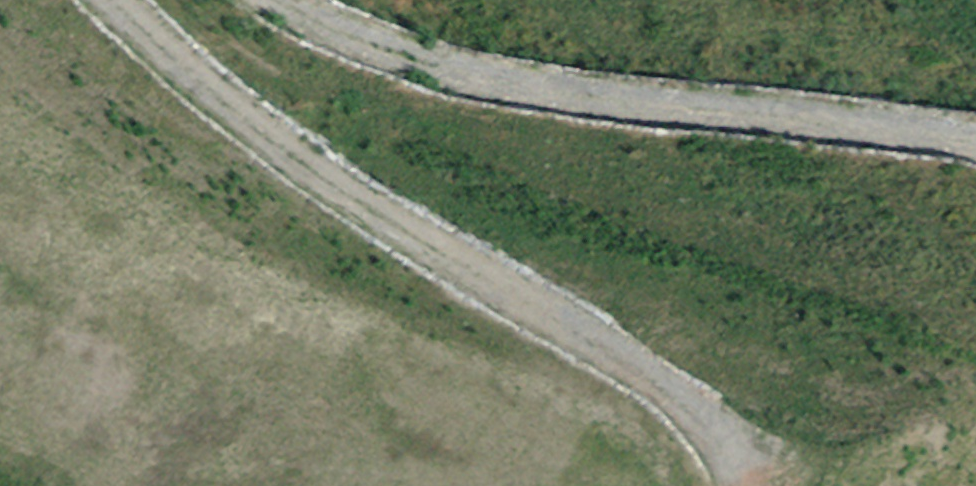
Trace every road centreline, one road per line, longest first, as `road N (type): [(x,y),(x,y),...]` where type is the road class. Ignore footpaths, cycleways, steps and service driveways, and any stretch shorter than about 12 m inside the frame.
road 1 (track): [(943,485),(939,470),(878,415),(736,359),(648,347),(432,349),(325,337),(233,310),(148,260),(65,177),(0,86)]
road 2 (track): [(244,0),(296,33),(392,74),(502,102),(975,166)]

